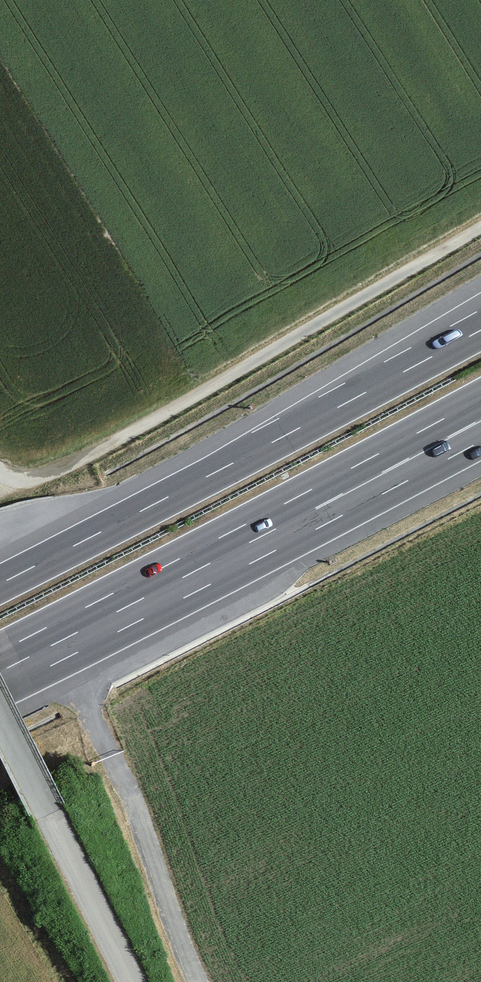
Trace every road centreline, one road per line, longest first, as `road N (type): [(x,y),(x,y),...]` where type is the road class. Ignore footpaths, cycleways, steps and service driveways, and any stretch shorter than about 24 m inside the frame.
road 1 (track): [(480,226),(75,463),(20,479),(0,471)]
road 2 (motorway): [(480,329),(0,584)]
road 3 (motorway): [(0,651),(360,464)]
road 4 (track): [(132,981),(0,714)]
road 5 (motorway): [(360,464),(480,397)]
road 6 (motorway): [(360,464),(480,413)]

